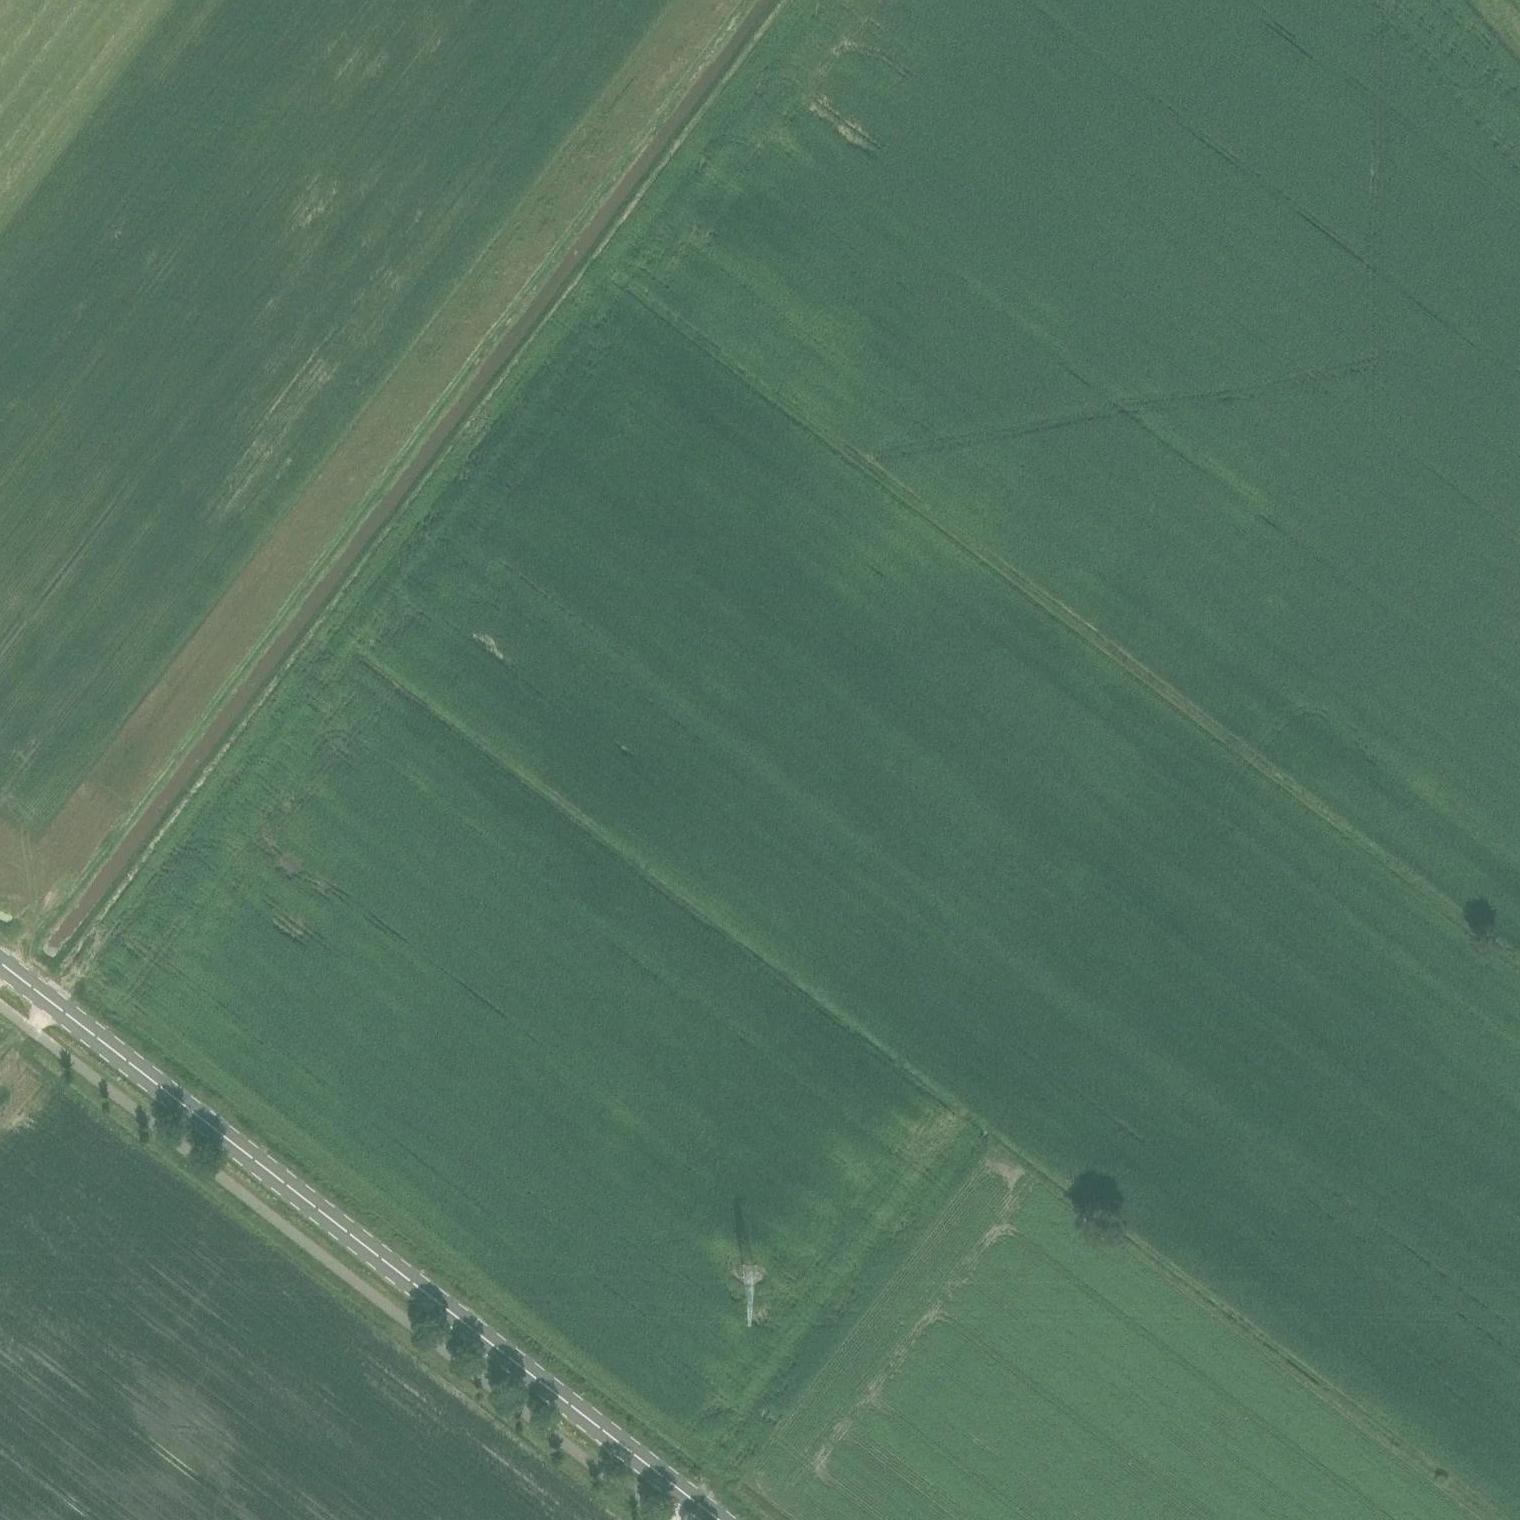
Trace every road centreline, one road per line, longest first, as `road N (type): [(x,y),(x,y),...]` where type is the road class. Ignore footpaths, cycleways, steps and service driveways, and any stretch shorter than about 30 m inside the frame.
road 1 (tertiary): [(716,1519),(0,966)]

